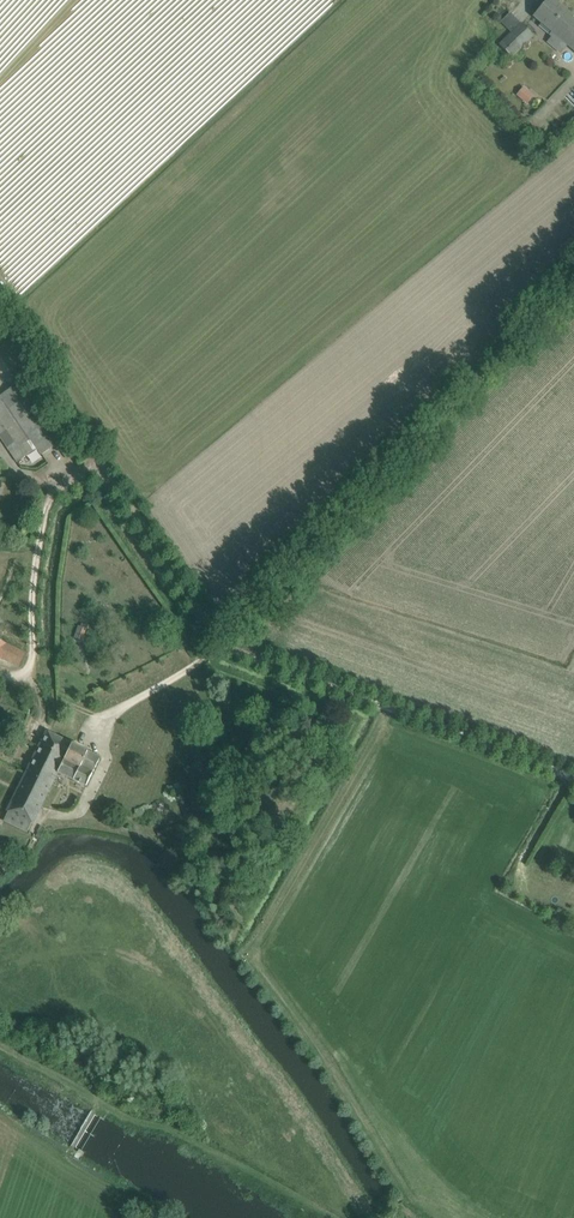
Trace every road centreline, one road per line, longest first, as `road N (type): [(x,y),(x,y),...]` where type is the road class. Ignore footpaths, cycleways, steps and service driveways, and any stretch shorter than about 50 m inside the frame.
road 1 (track): [(223,644),(0,316)]
road 2 (track): [(573,780),(223,644)]

